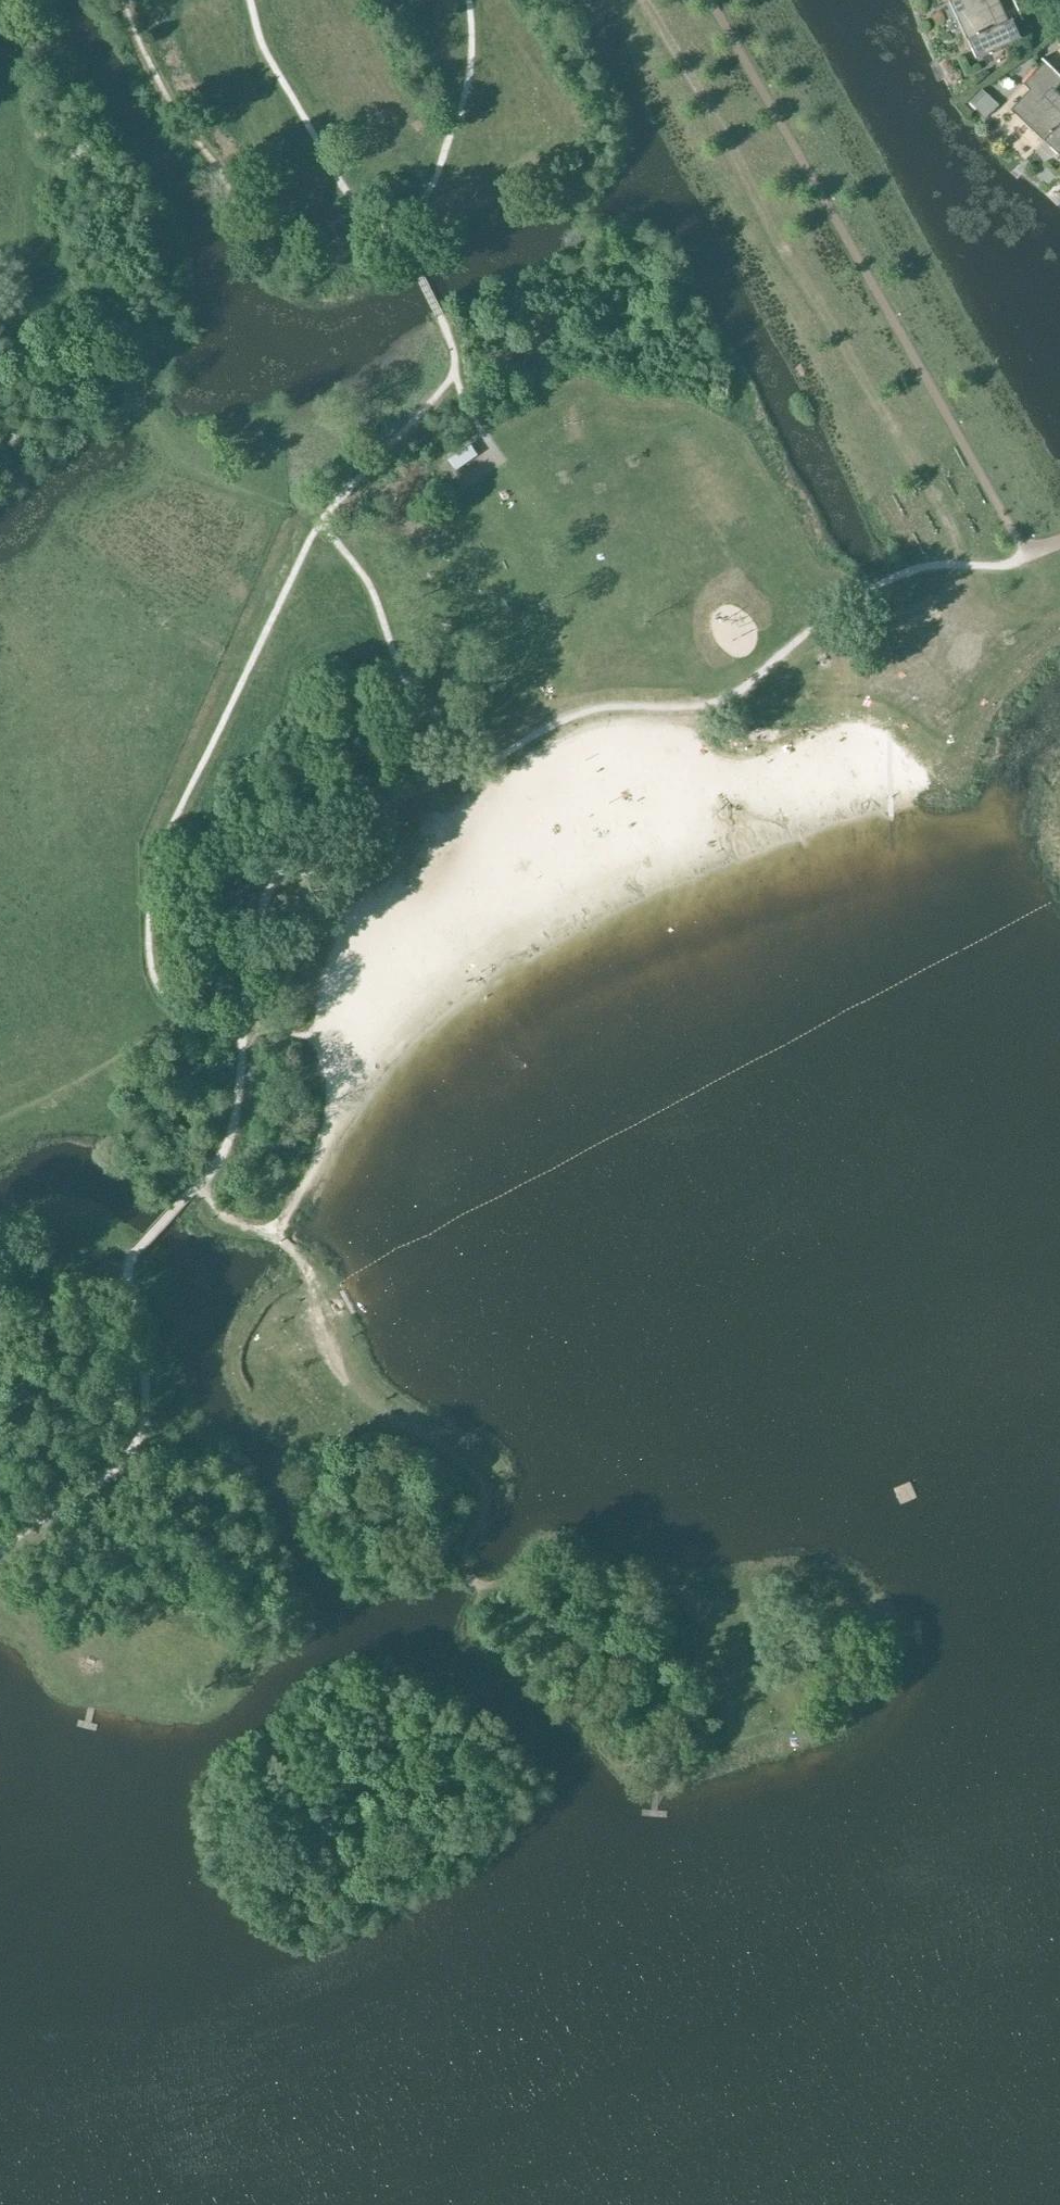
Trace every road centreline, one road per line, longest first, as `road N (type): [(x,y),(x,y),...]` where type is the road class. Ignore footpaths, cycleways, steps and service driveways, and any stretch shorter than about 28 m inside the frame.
road 1 (track): [(649,0),(975,569)]

